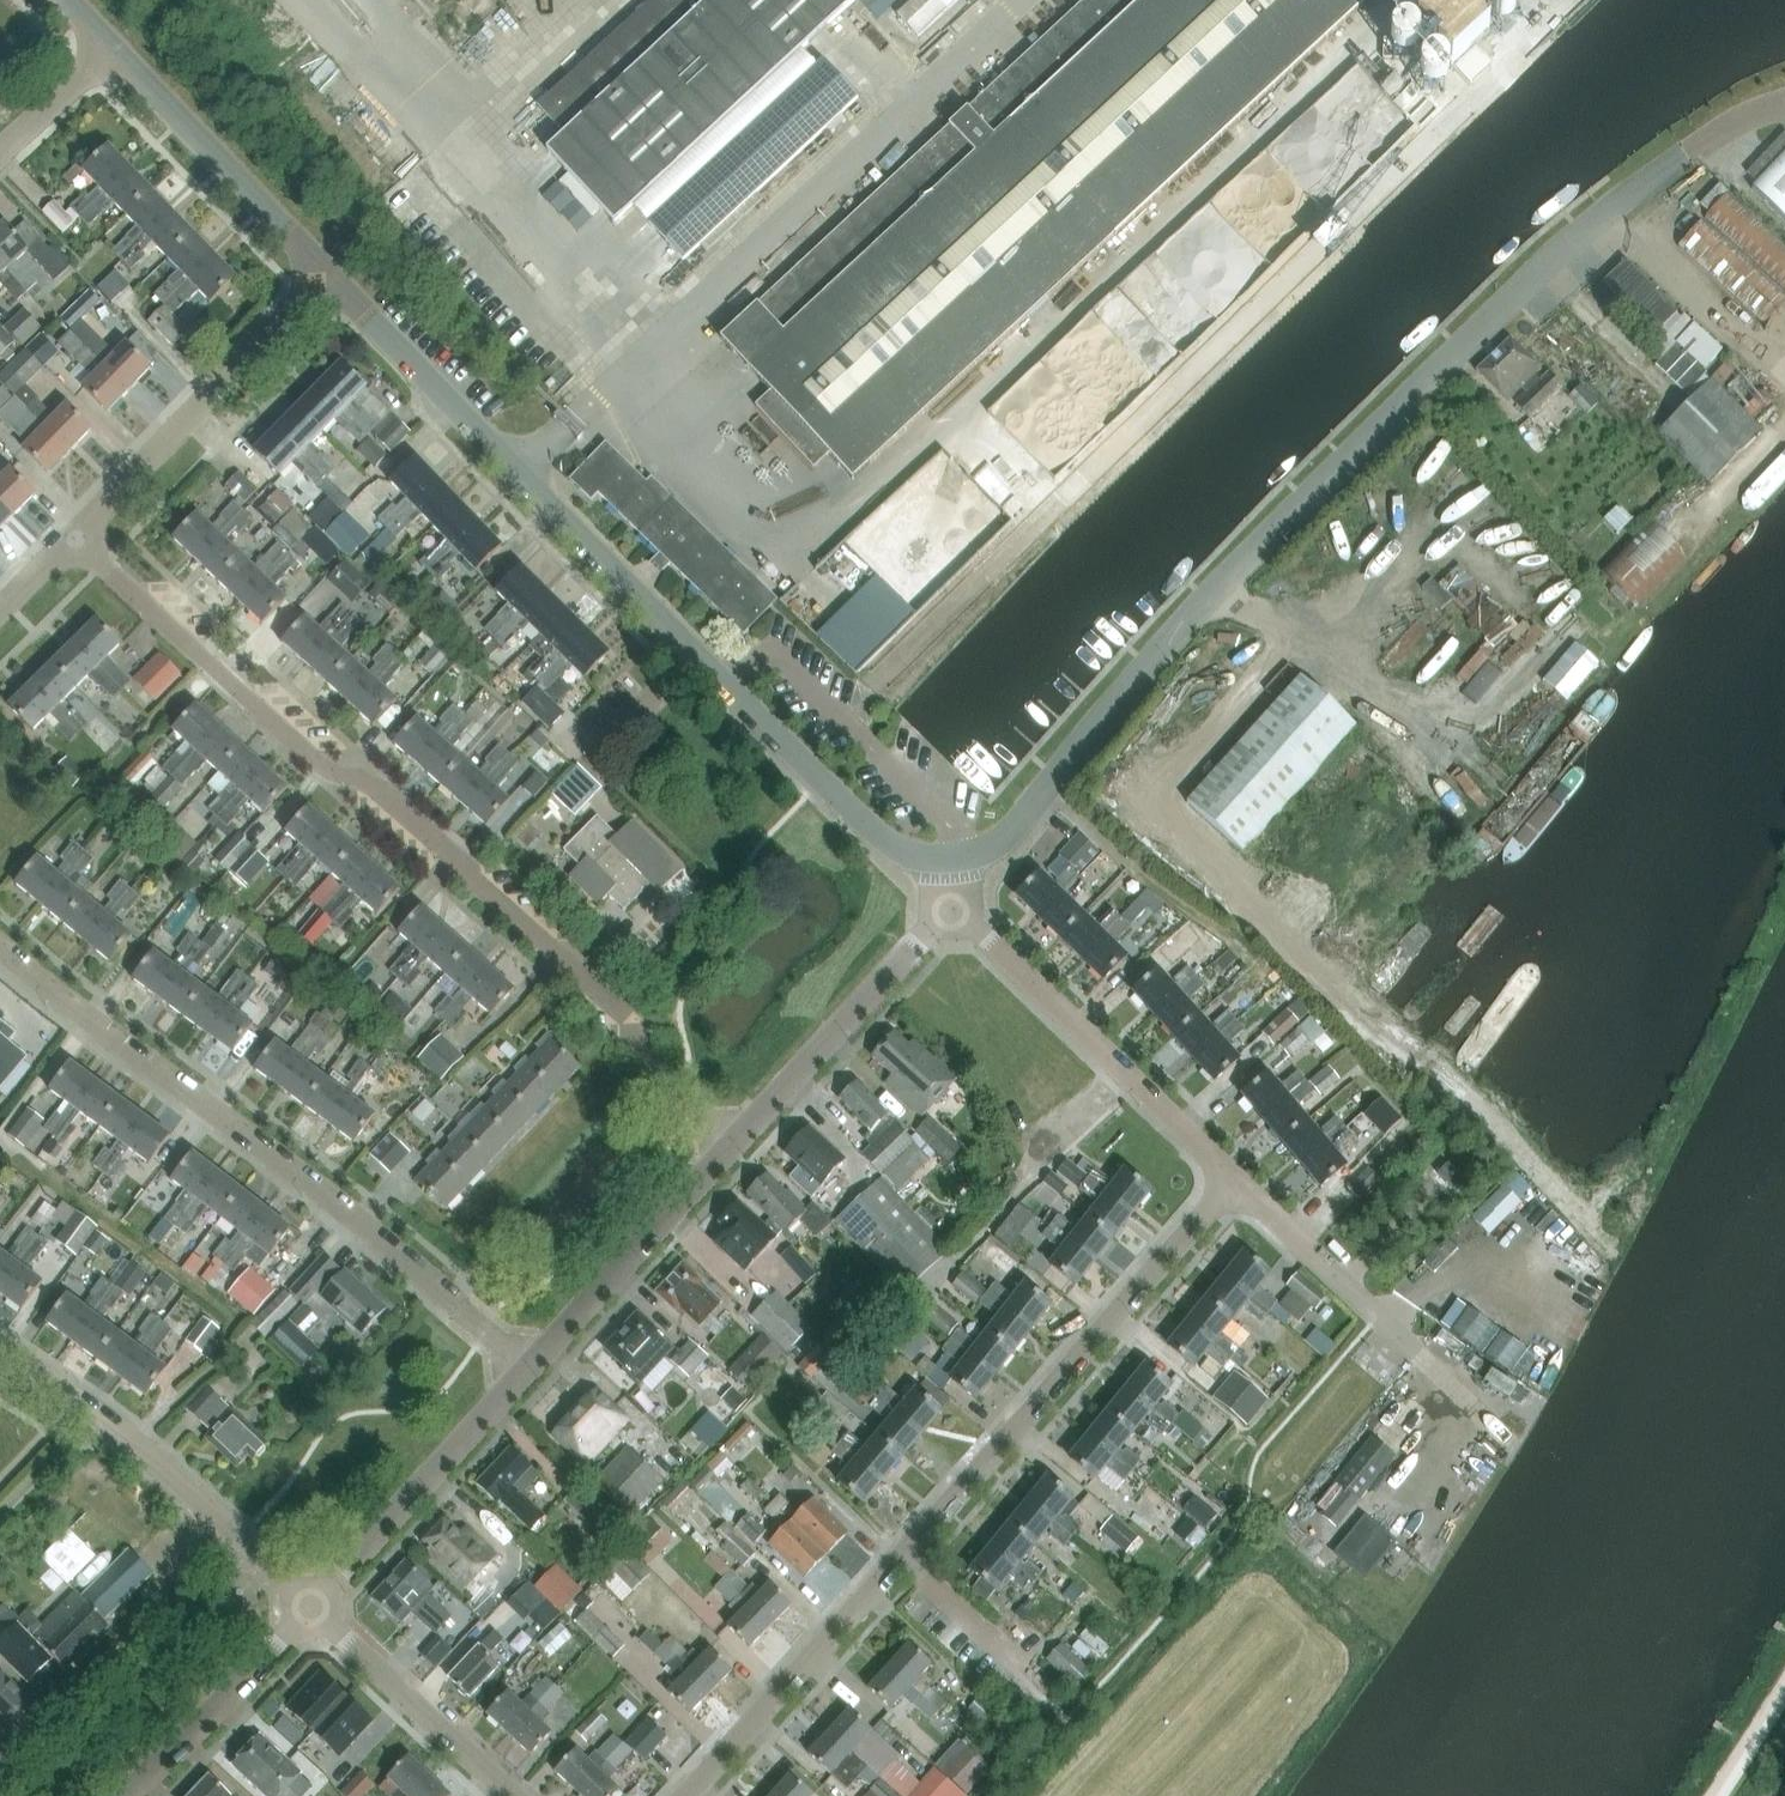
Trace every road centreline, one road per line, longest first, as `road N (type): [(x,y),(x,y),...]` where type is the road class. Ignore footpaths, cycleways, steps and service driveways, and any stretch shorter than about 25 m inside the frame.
road 1 (unclassified): [(947,858),(1014,830),(1165,644),(1464,340),(1598,222),(1687,157)]
road 2 (residential): [(731,1145),(628,1051),(632,1033),(619,1007),(383,792),(317,761),(74,537)]
road 3 (unclassified): [(947,858),(911,856),(865,823),(326,278)]
road 4 (residential): [(686,1795),(1234,1182)]
road 5 (residential): [(528,1366),(308,1186),(0,958)]
road 6 (residential): [(1234,1182),(950,908)]
road 7 (residential): [(74,537),(326,278)]
road 8 (residential): [(0,1784),(232,1532)]
road 9 (residential): [(312,1611),(528,1366)]
road 10 (residential): [(731,1145),(950,908)]
road 11 (unclassified): [(326,278),(114,50)]
road 12 (residential): [(528,1366),(731,1145)]
road 13 (residential): [(232,1532),(0,1347)]
road 14 (residential): [(512,1795),(312,1611)]
road 15 (residential): [(121,1795),(312,1611)]
road 16 (residential): [(1413,1353),(1234,1182)]
road 17 (residential): [(0,157),(114,50)]
road 18 (track): [(1784,1670),(1704,1795)]

